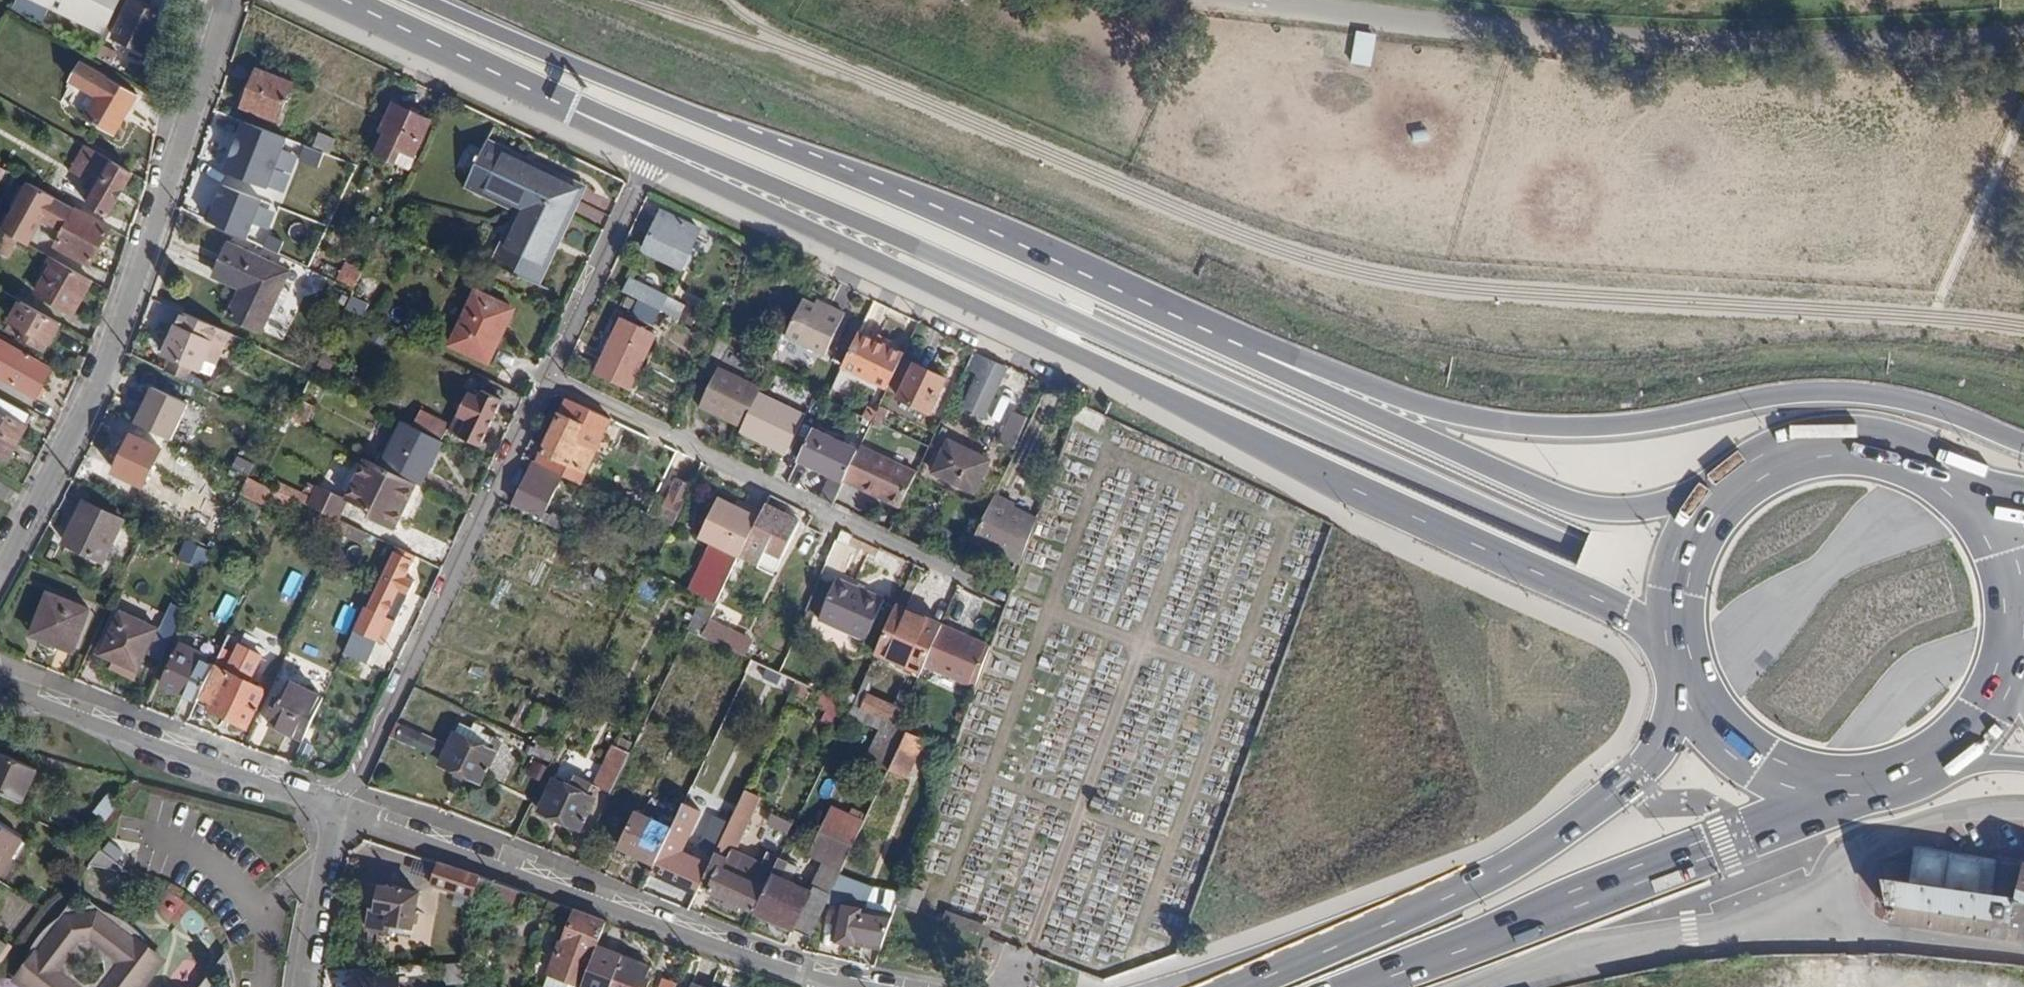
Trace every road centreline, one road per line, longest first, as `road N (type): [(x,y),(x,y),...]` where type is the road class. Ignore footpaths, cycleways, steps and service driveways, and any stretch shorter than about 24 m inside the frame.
road 1 (primary): [(561,102),(891,233),(1665,586),(1895,641),(2023,648)]
road 2 (primary): [(652,157),(1675,633)]
road 3 (primary): [(1232,351),(976,230),(435,0)]
road 4 (primary): [(2023,441),(1937,408),(1839,392),(1630,425),(1477,422),(1274,348),(1232,351)]
road 5 (unclassified): [(2023,40),(1630,43),(1246,0)]
road 6 (primary): [(1681,662),(1666,737),(1644,766),(1512,864),(1333,948),(1173,986)]
road 7 (residential): [(0,578),(81,431),(239,0)]
road 8 (residential): [(877,986),(764,965),(342,809)]
road 9 (primary): [(1718,501),(1594,508),(1232,351)]
road 10 (primary): [(1378,986),(1803,810),(1844,785)]
road 11 (residential): [(552,367),(1001,591)]
road 12 (residential): [(552,367),(342,809)]
road 13 (residential): [(1479,986),(1834,876)]
road 14 (residential): [(342,809),(0,674)]
road 15 (primary): [(1966,494),(1914,459),(1853,445),(1763,465),(1718,501)]
road 16 (primary): [(342,0),(561,102)]
road 17 (residential): [(652,157),(552,367)]
road 18 (unclassified): [(1834,876),(1849,928),(2023,956)]
road 19 (primary): [(1681,662),(1696,697),(1747,754),(1781,772),(1844,785)]
road 20 (residential): [(1834,876),(1848,848),(1983,808),(2023,808)]
road 21 (residential): [(305,986),(342,809)]
road 22 (primary): [(2012,648),(2008,565),(1966,494)]
road 23 (primary): [(1899,776),(1976,724),(2006,670)]
road 24 (primary): [(1718,501),(1679,576),(1675,633)]
road 25 (tertiary): [(1899,776),(2023,766)]

